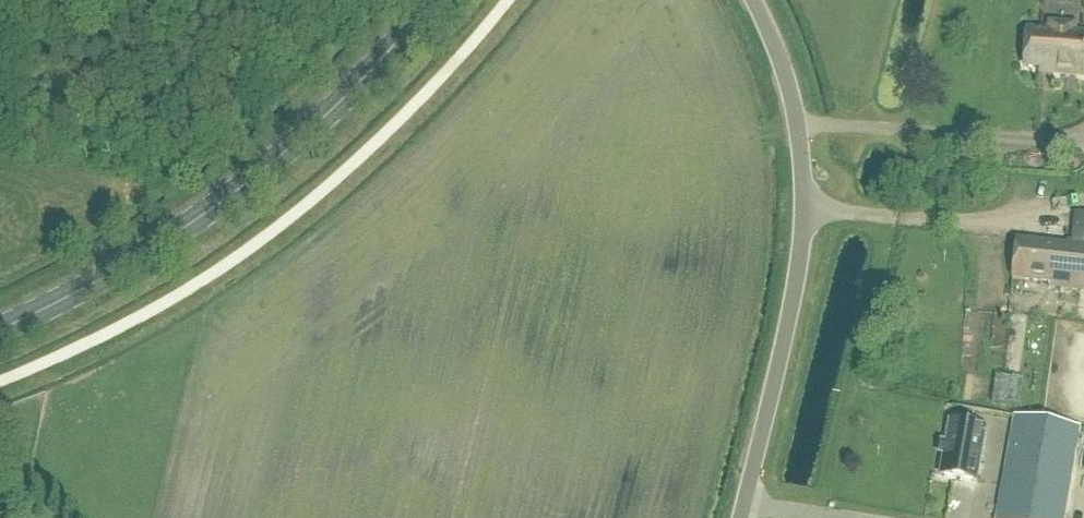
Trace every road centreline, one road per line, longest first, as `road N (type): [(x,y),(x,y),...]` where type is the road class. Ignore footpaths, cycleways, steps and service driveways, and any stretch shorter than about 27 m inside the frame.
road 1 (primary): [(0,325),(103,278),(246,178),(442,0)]
road 2 (unclassified): [(742,517),(800,300),(804,223),(797,130),(752,0)]

